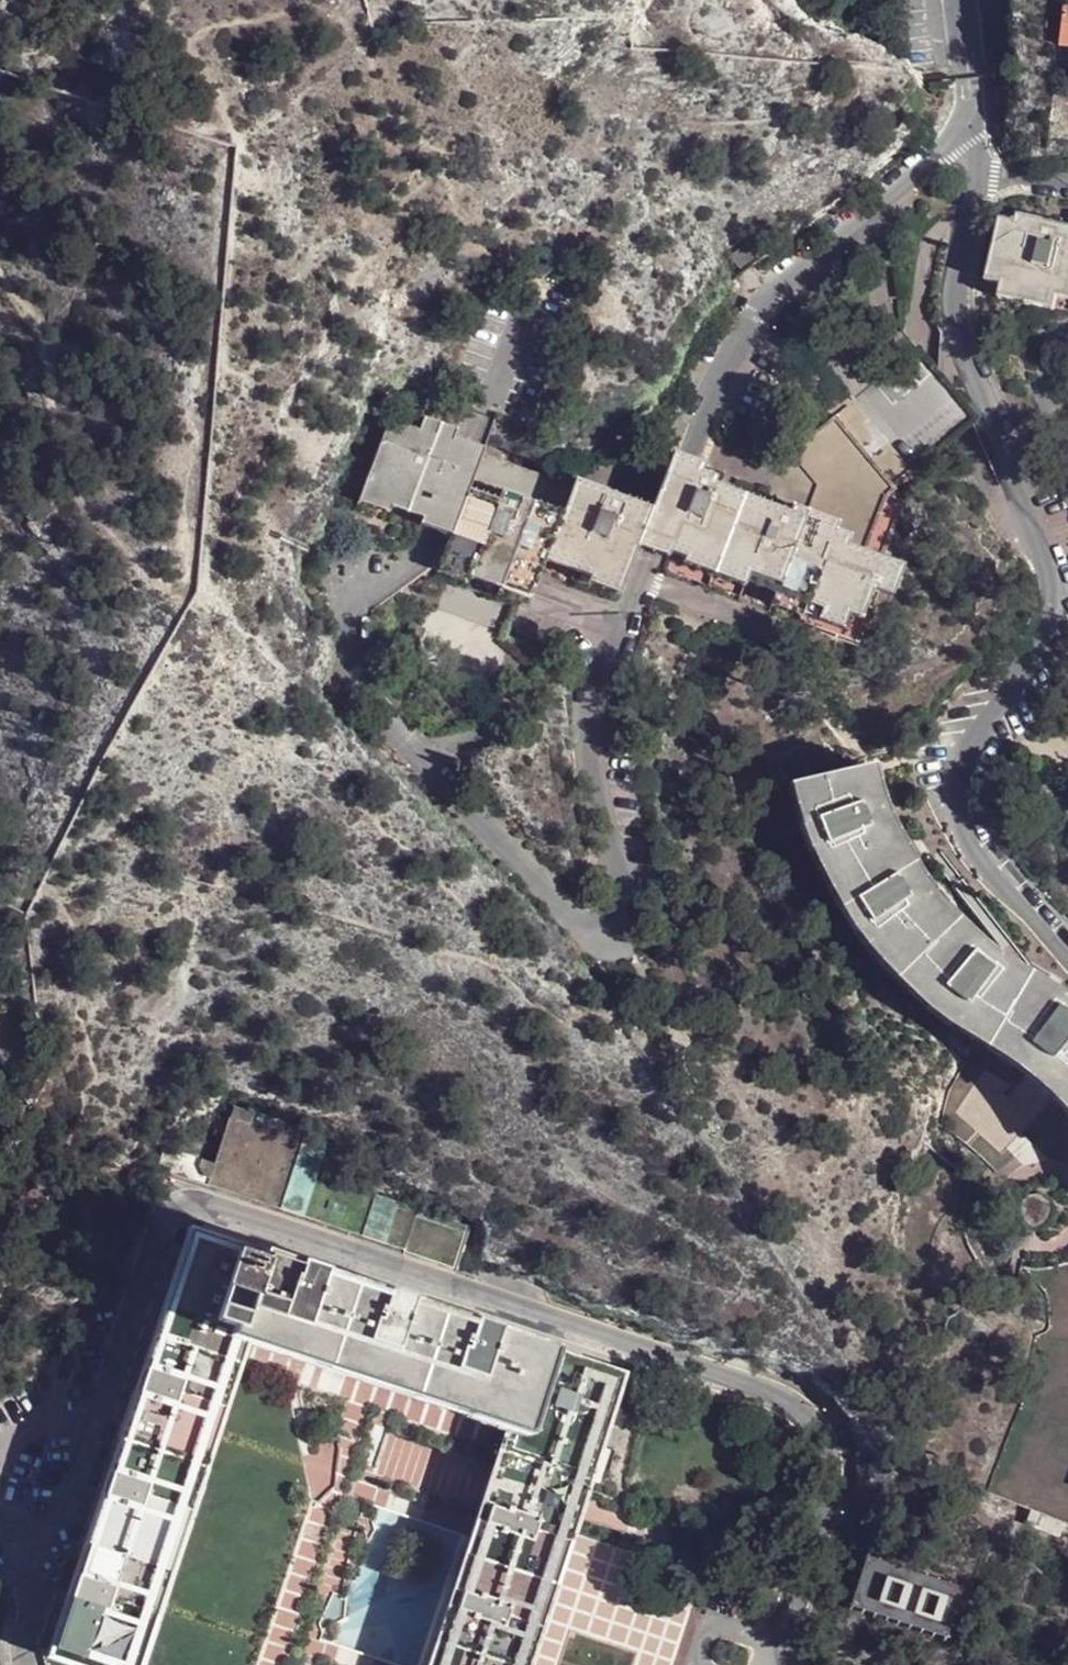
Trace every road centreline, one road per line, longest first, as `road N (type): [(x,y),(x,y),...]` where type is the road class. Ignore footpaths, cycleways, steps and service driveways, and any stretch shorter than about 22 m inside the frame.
road 1 (residential): [(797,1664),(833,1455),(808,1407),(165,1202),(43,1544)]
road 2 (residential): [(980,177),(961,247),(955,317),(1049,592),(1044,630),(967,759),(961,807),(976,846),(1067,955)]
road 3 (residential): [(961,0),(980,177)]

